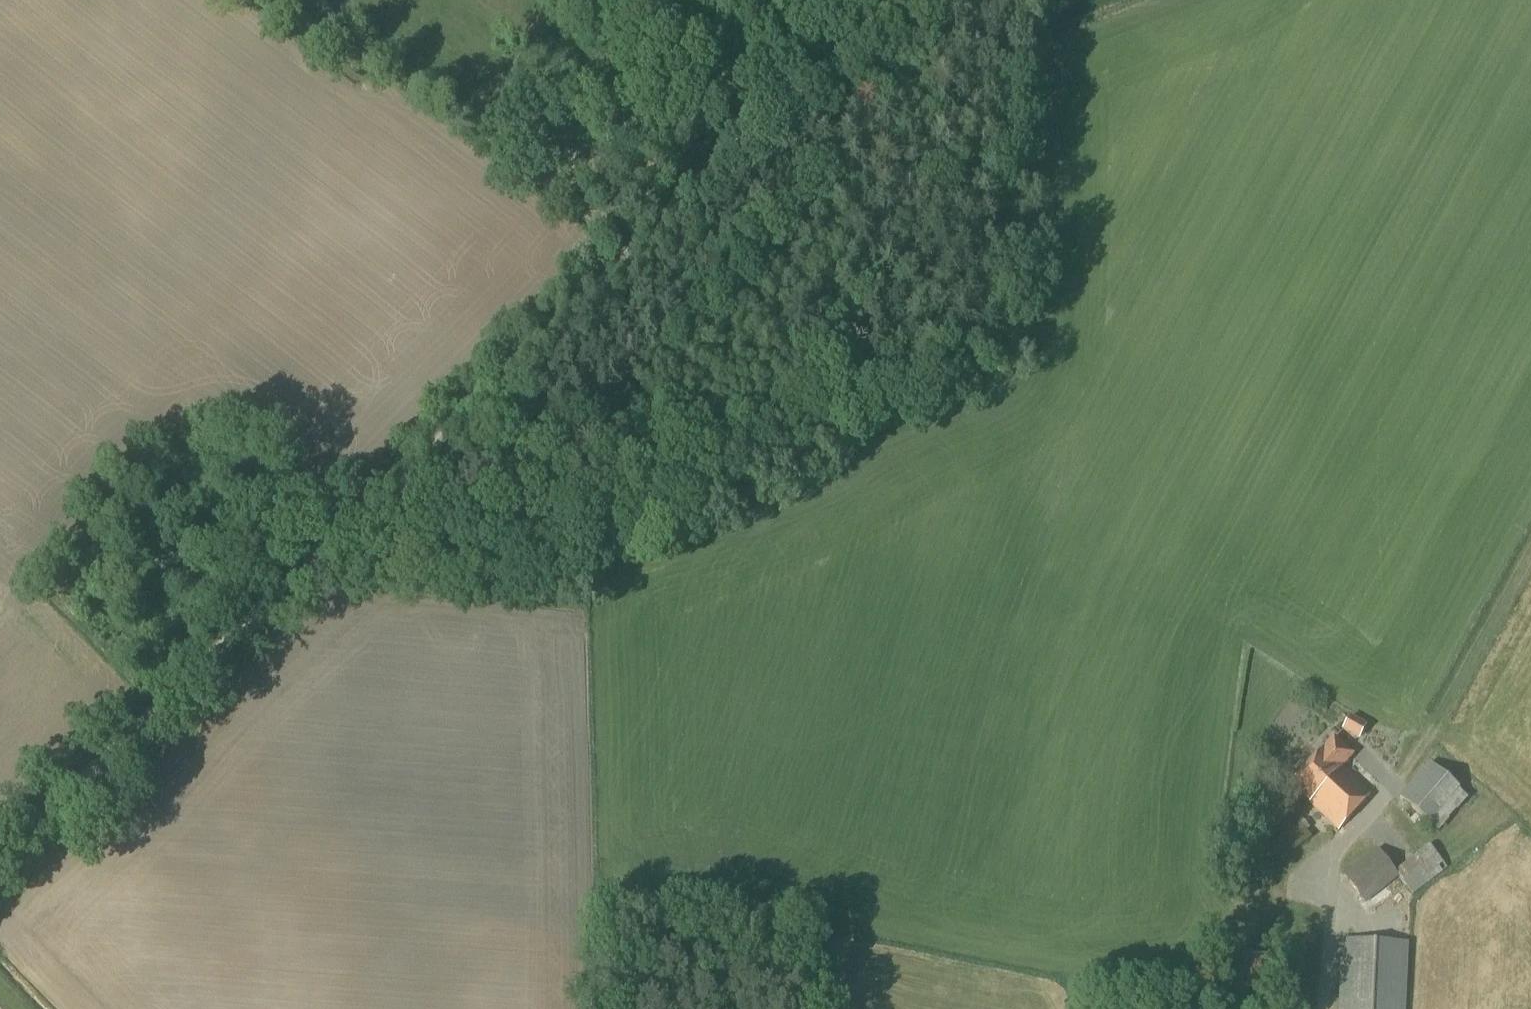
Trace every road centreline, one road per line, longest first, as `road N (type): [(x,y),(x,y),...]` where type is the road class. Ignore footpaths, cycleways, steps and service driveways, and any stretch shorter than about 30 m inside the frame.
road 1 (track): [(870,0),(0,850)]
road 2 (track): [(1320,1008),(1337,852),(1405,770),(1530,547)]

